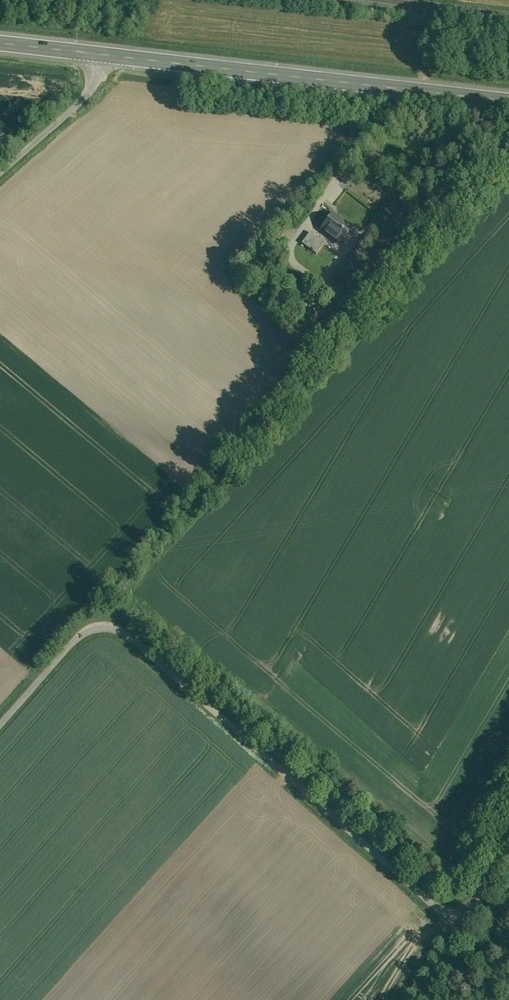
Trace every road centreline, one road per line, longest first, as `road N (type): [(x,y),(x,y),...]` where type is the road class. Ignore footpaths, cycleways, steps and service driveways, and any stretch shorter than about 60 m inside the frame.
road 1 (unclassified): [(0,724),(76,639),(111,627),(439,909),(471,906),(508,846)]
road 2 (secondary): [(0,43),(508,101)]

